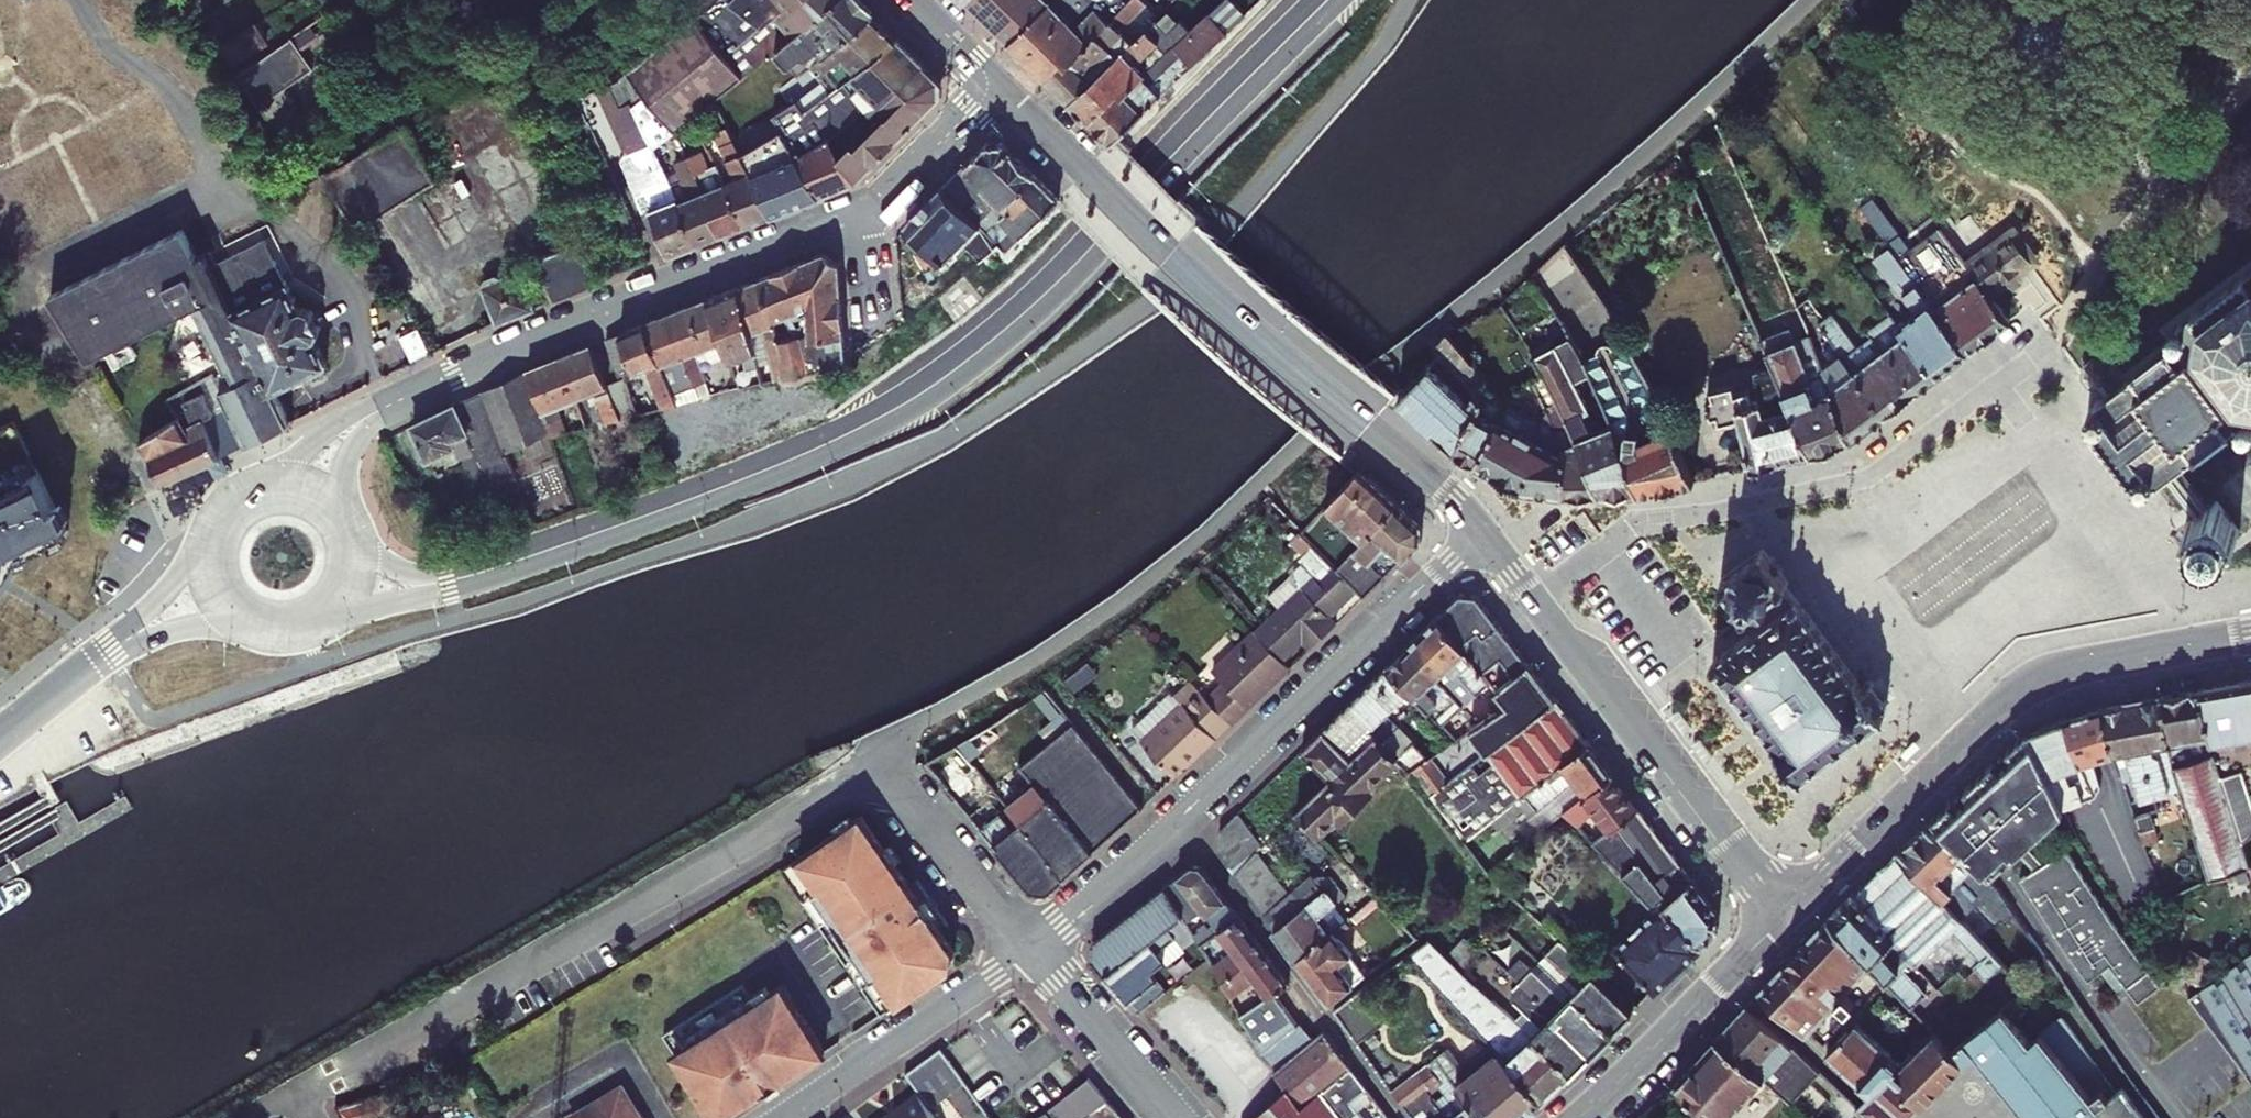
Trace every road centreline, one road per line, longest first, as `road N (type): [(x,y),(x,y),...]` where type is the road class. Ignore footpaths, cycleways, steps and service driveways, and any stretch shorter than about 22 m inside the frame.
road 1 (tertiary): [(452,584),(750,478),(902,408),(974,358),(1108,238),(1194,134),(1330,0)]
road 2 (tertiary): [(1482,532),(1442,487),(1142,228),(982,71)]
road 3 (tertiary): [(2250,635),(2070,669),(2025,686),(1781,921)]
road 4 (tertiary): [(862,214),(369,410)]
road 5 (tertiary): [(1482,532),(1781,921)]
road 6 (residential): [(1482,532),(1183,819)]
road 7 (residential): [(1998,387),(1864,480),(1661,520)]
road 8 (residential): [(1183,819),(1401,1117)]
road 9 (residential): [(781,1117),(1034,950)]
road 10 (tertiary): [(1781,921),(1578,1117)]
road 11 (residential): [(879,760),(1034,950)]
road 12 (residential): [(1034,950),(1177,1117)]
road 13 (residential): [(1183,819),(1034,950)]
road 14 (tertiary): [(982,71),(984,93),(972,112),(896,192),(862,214)]
road 15 (unclassified): [(137,633),(0,738)]
road 16 (tertiary): [(369,410),(245,505)]
road 17 (tertiary): [(322,604),(380,607),(452,584)]
road 18 (unclassified): [(137,633),(264,621)]
road 19 (unclassified): [(218,540),(137,633)]

